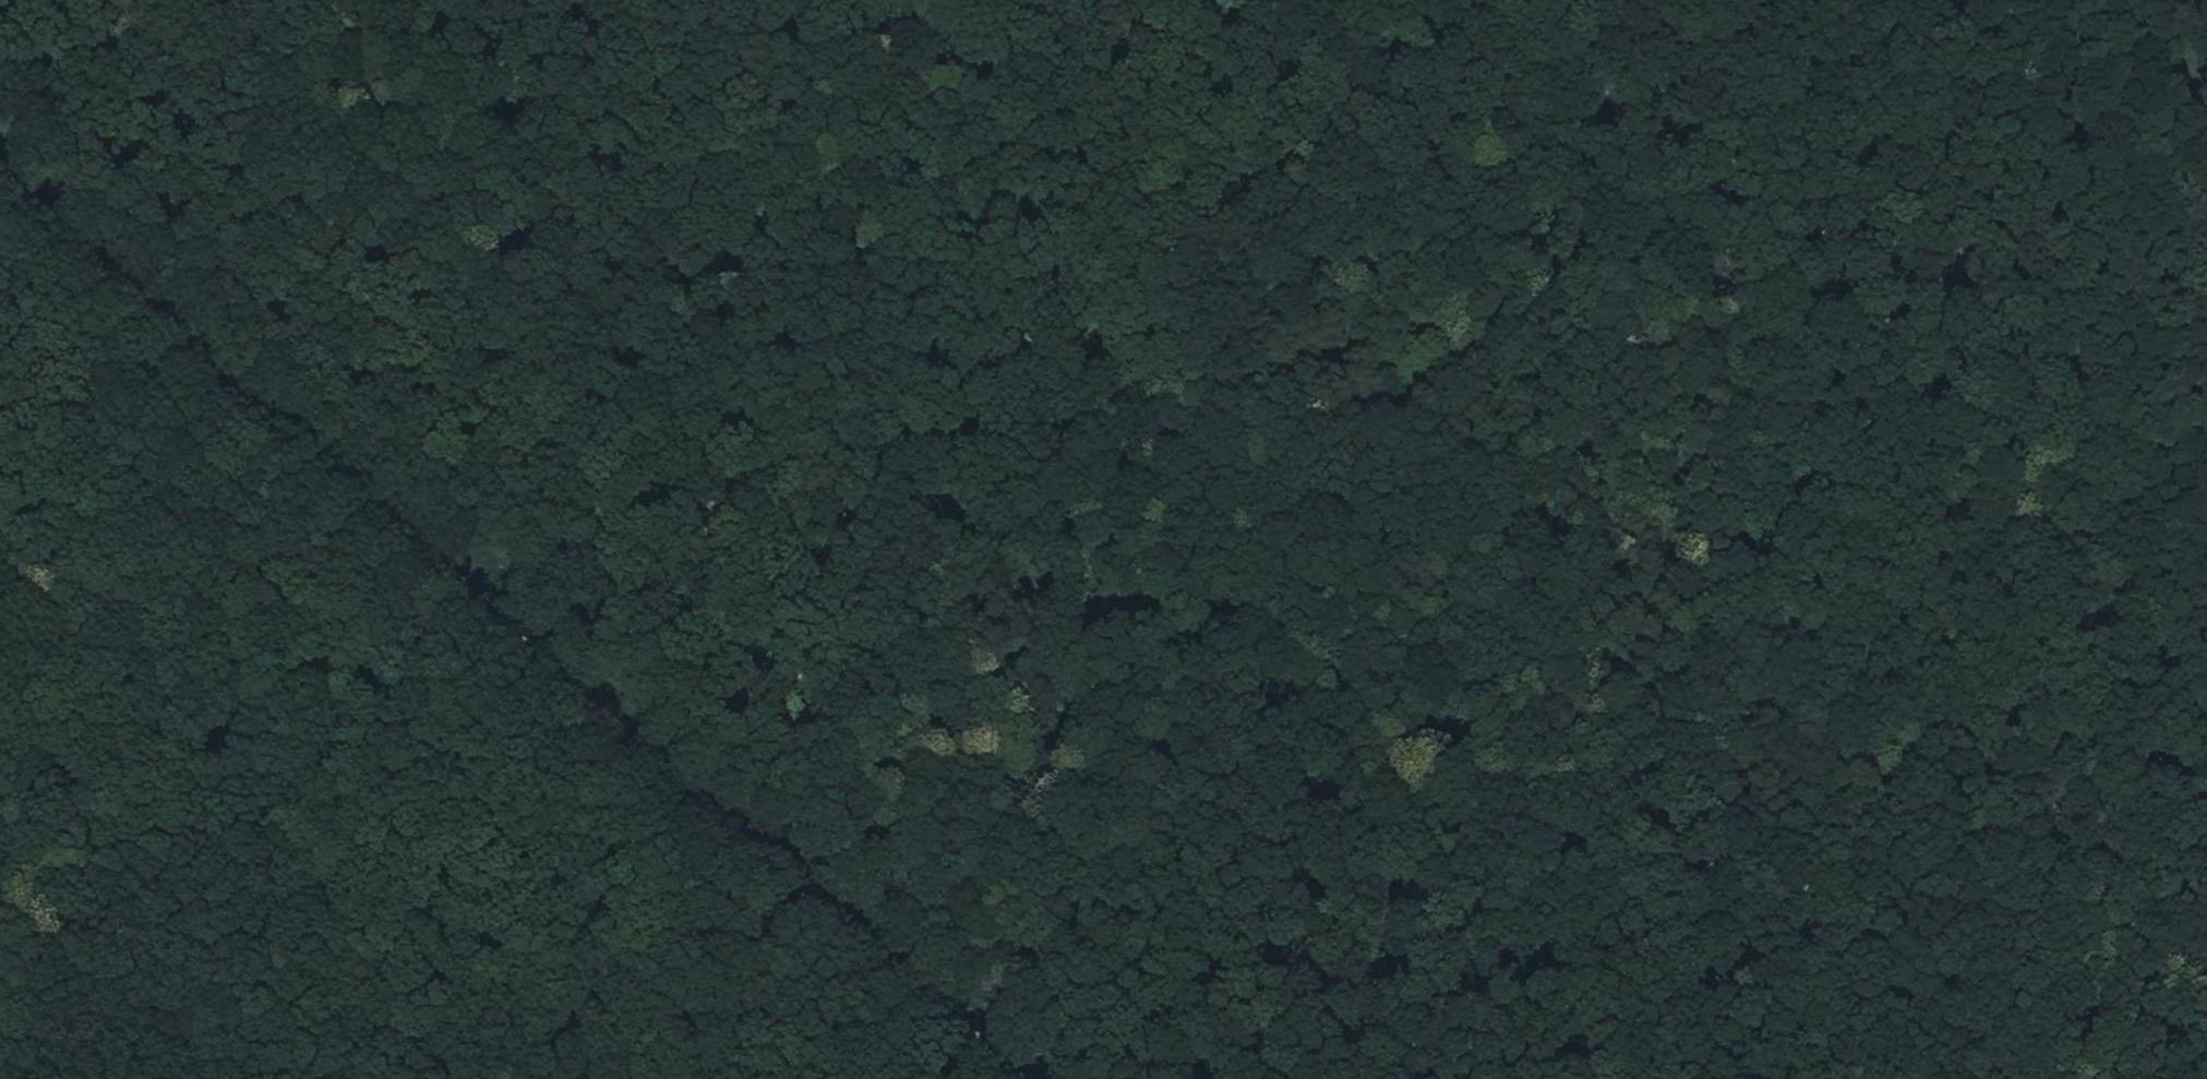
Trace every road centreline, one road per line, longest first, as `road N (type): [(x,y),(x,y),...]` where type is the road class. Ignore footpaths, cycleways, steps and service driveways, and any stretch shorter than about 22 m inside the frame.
road 1 (track): [(1030,1078),(0,178)]

